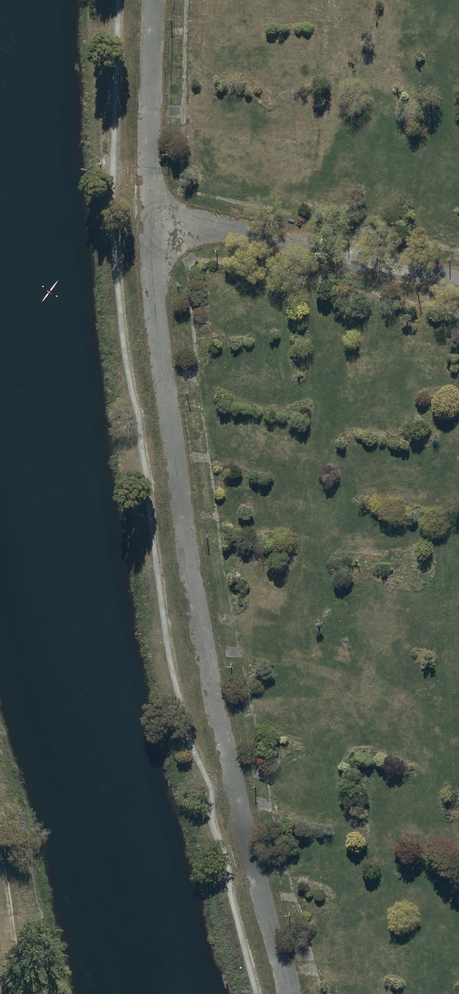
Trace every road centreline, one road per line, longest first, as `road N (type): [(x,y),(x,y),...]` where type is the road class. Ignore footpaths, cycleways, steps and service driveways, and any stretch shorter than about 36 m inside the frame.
road 1 (track): [(157,0),(156,207),(173,419),(203,590),(298,993)]
road 2 (track): [(156,207),(458,281)]

